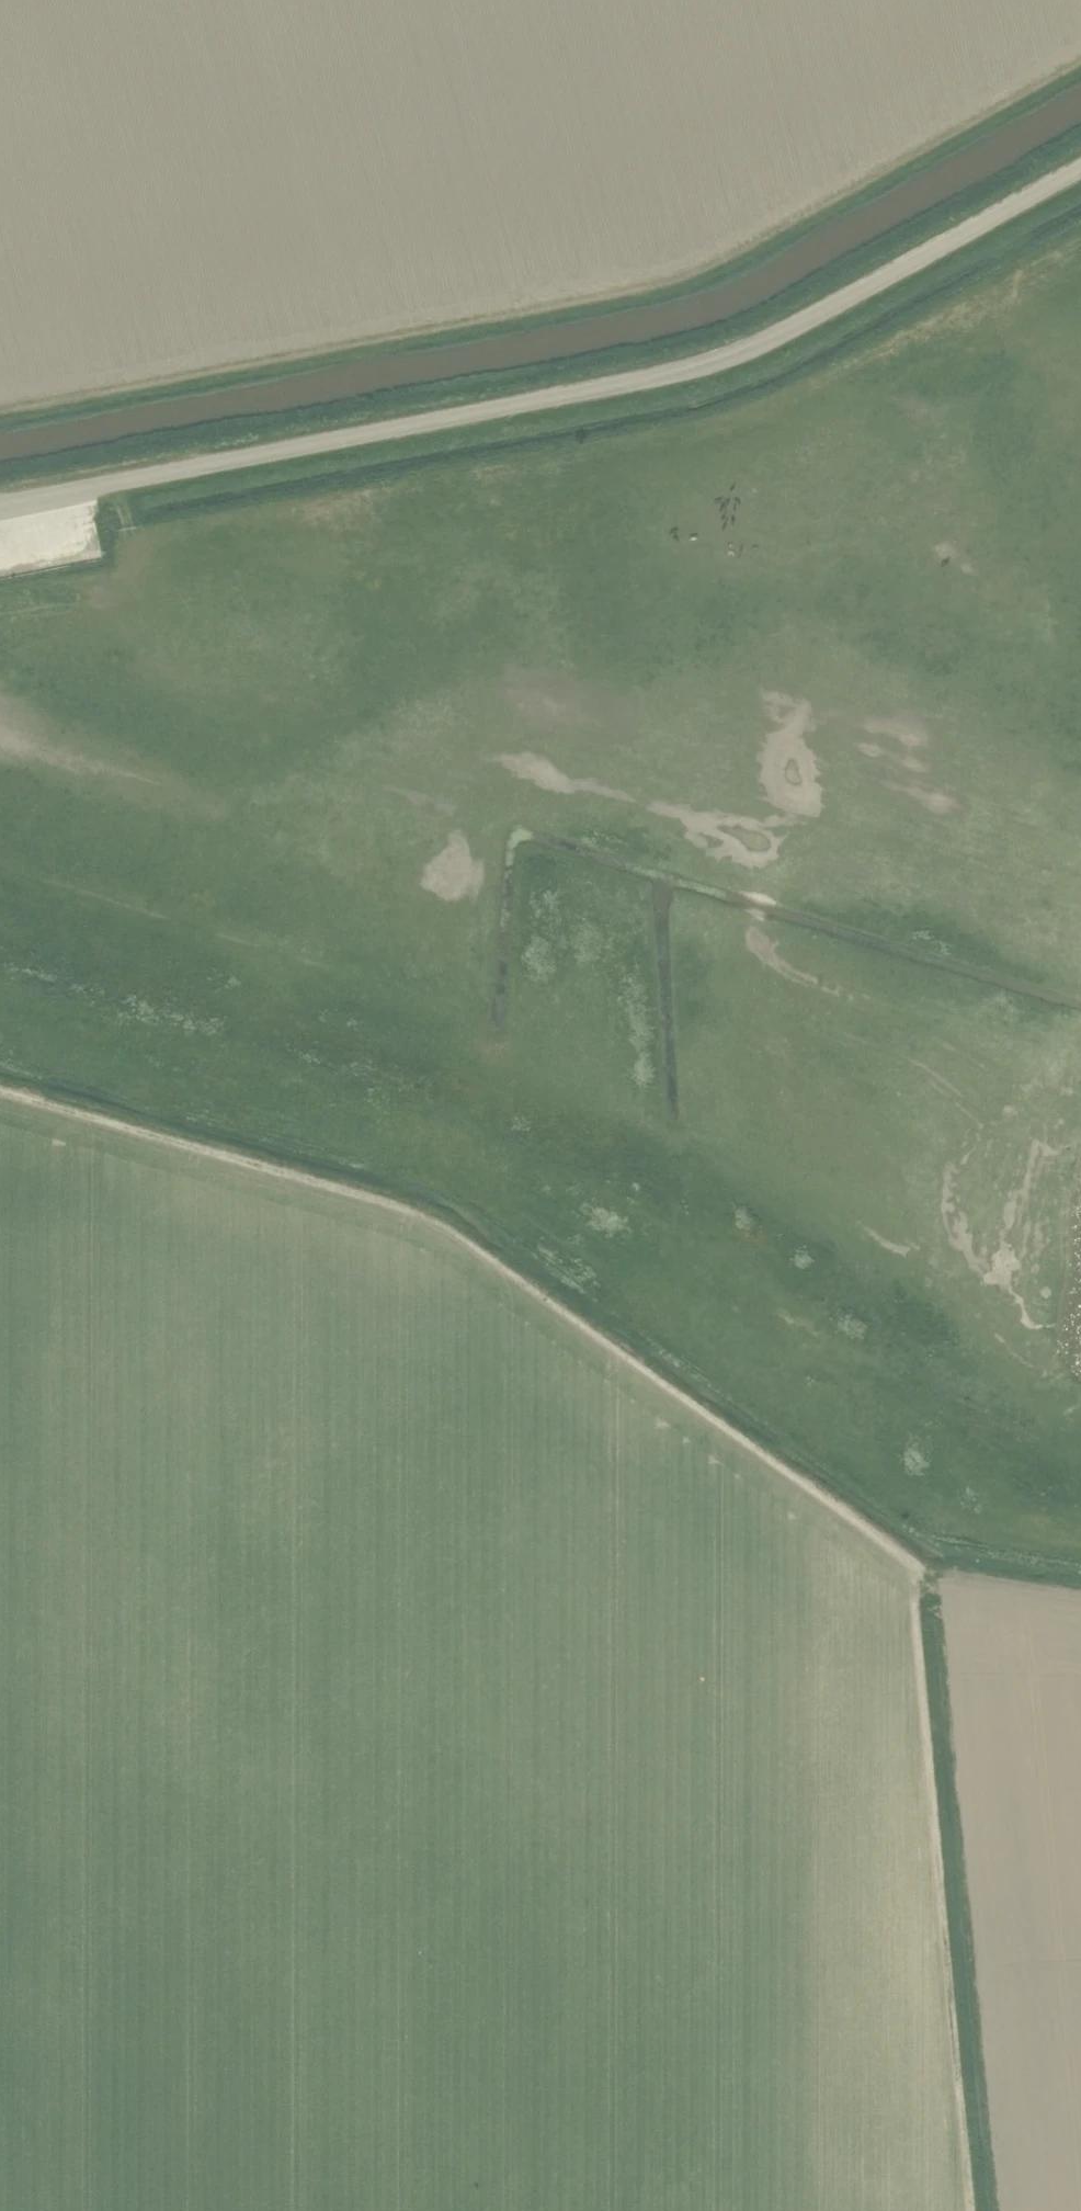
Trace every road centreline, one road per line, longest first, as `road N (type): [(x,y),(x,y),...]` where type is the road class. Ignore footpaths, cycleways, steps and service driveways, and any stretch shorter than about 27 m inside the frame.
road 1 (unclassified): [(0,499),(689,370),(776,336),(1080,169)]

